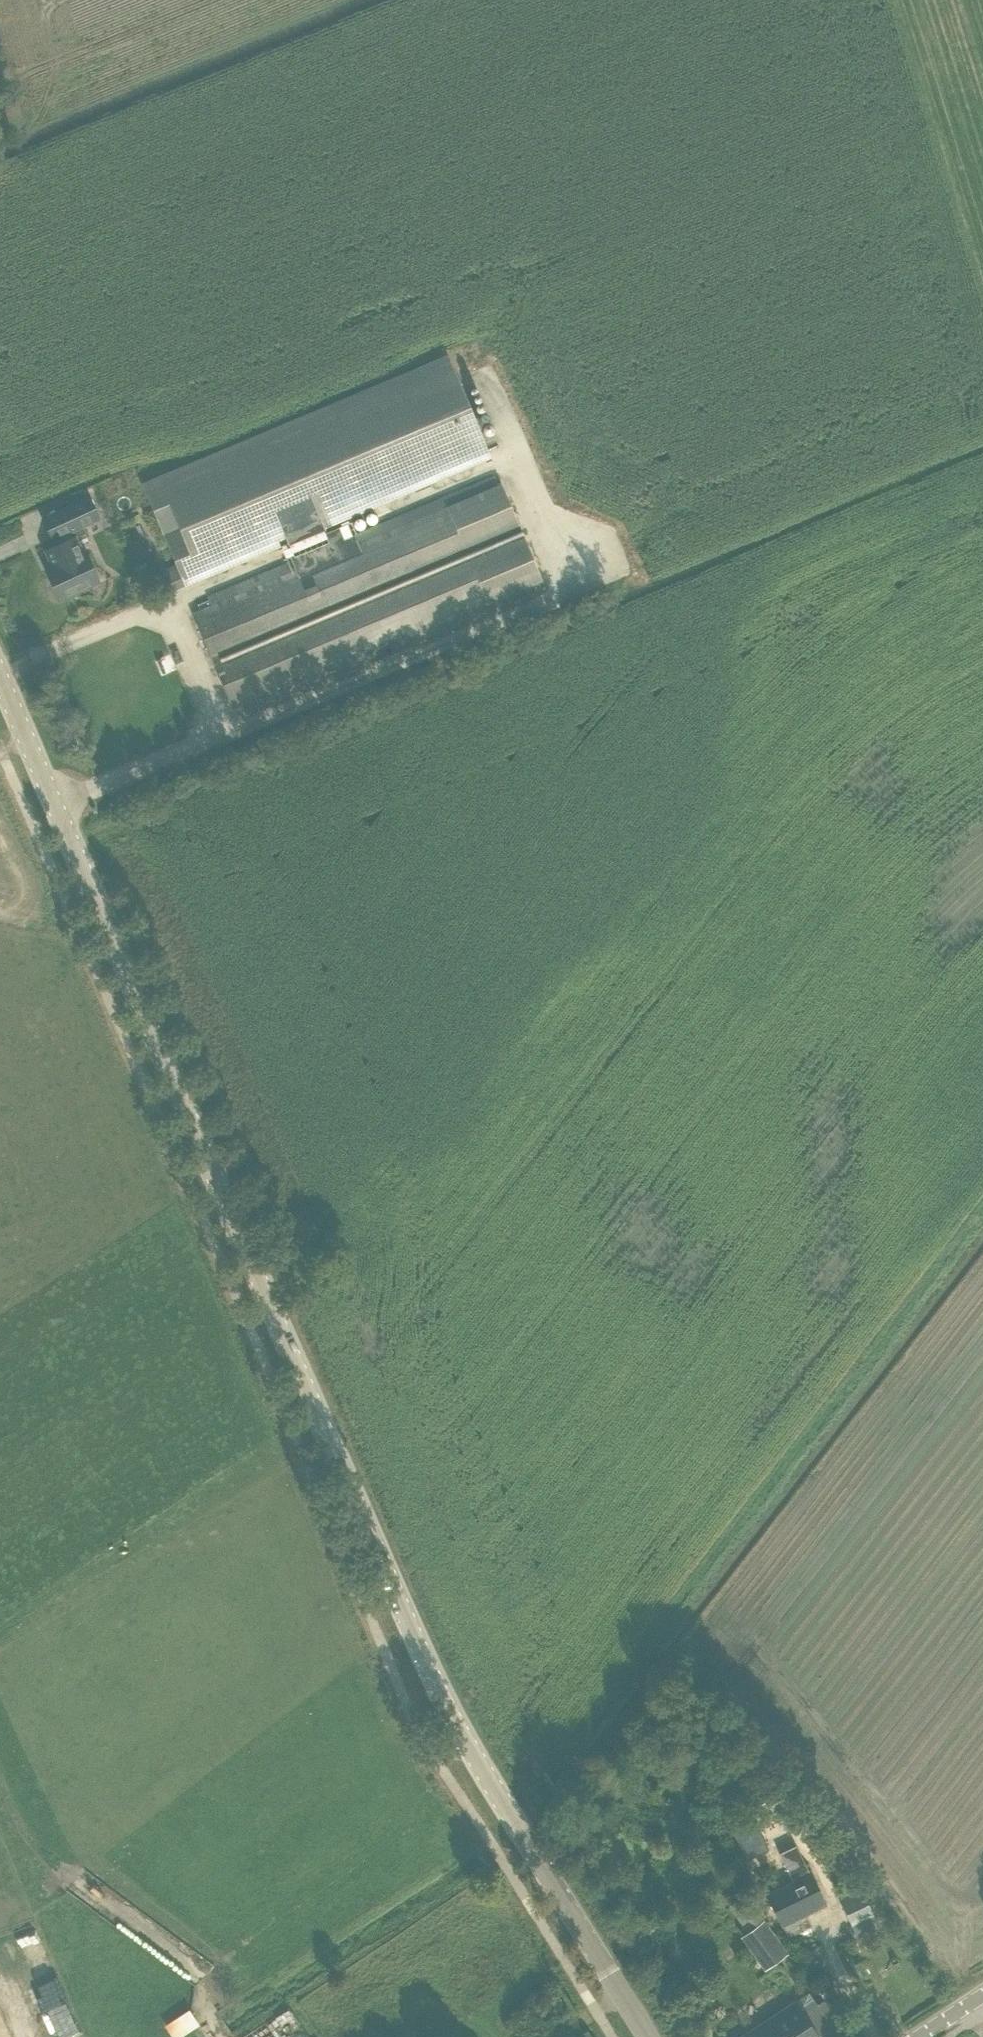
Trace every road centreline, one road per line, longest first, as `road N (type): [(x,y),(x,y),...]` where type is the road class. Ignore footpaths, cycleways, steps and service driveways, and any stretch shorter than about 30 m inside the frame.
road 1 (tertiary): [(645,2036),(455,1718),(0,678)]

